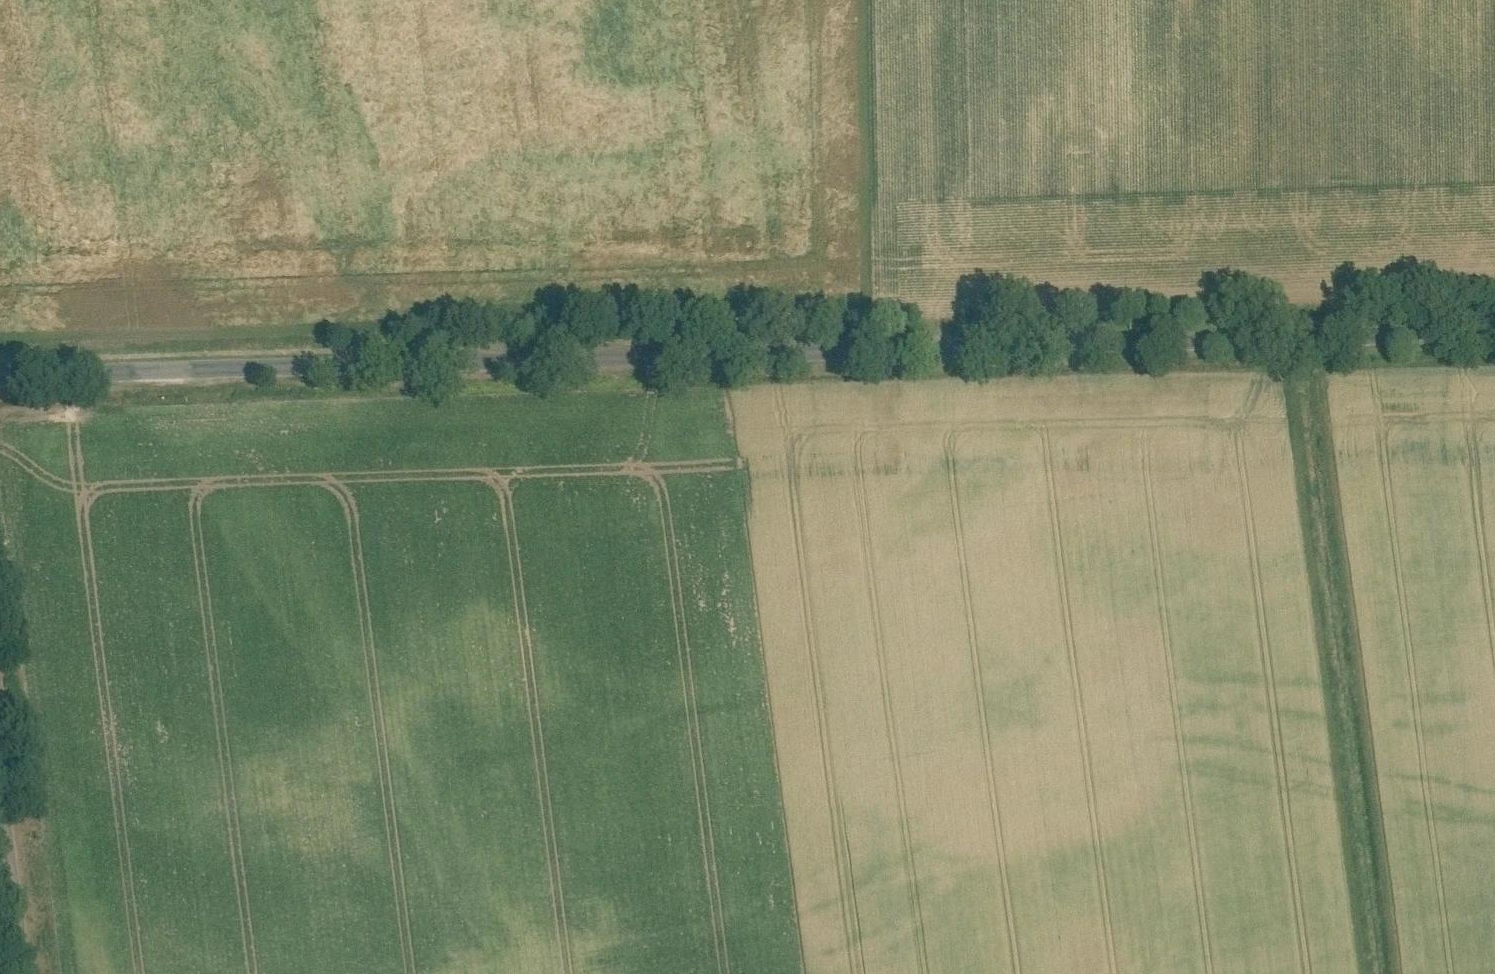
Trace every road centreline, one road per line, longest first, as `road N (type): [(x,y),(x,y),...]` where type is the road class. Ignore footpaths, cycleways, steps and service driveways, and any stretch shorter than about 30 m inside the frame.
road 1 (tertiary): [(0,378),(1494,334)]
road 2 (unclassified): [(0,803),(24,973)]

